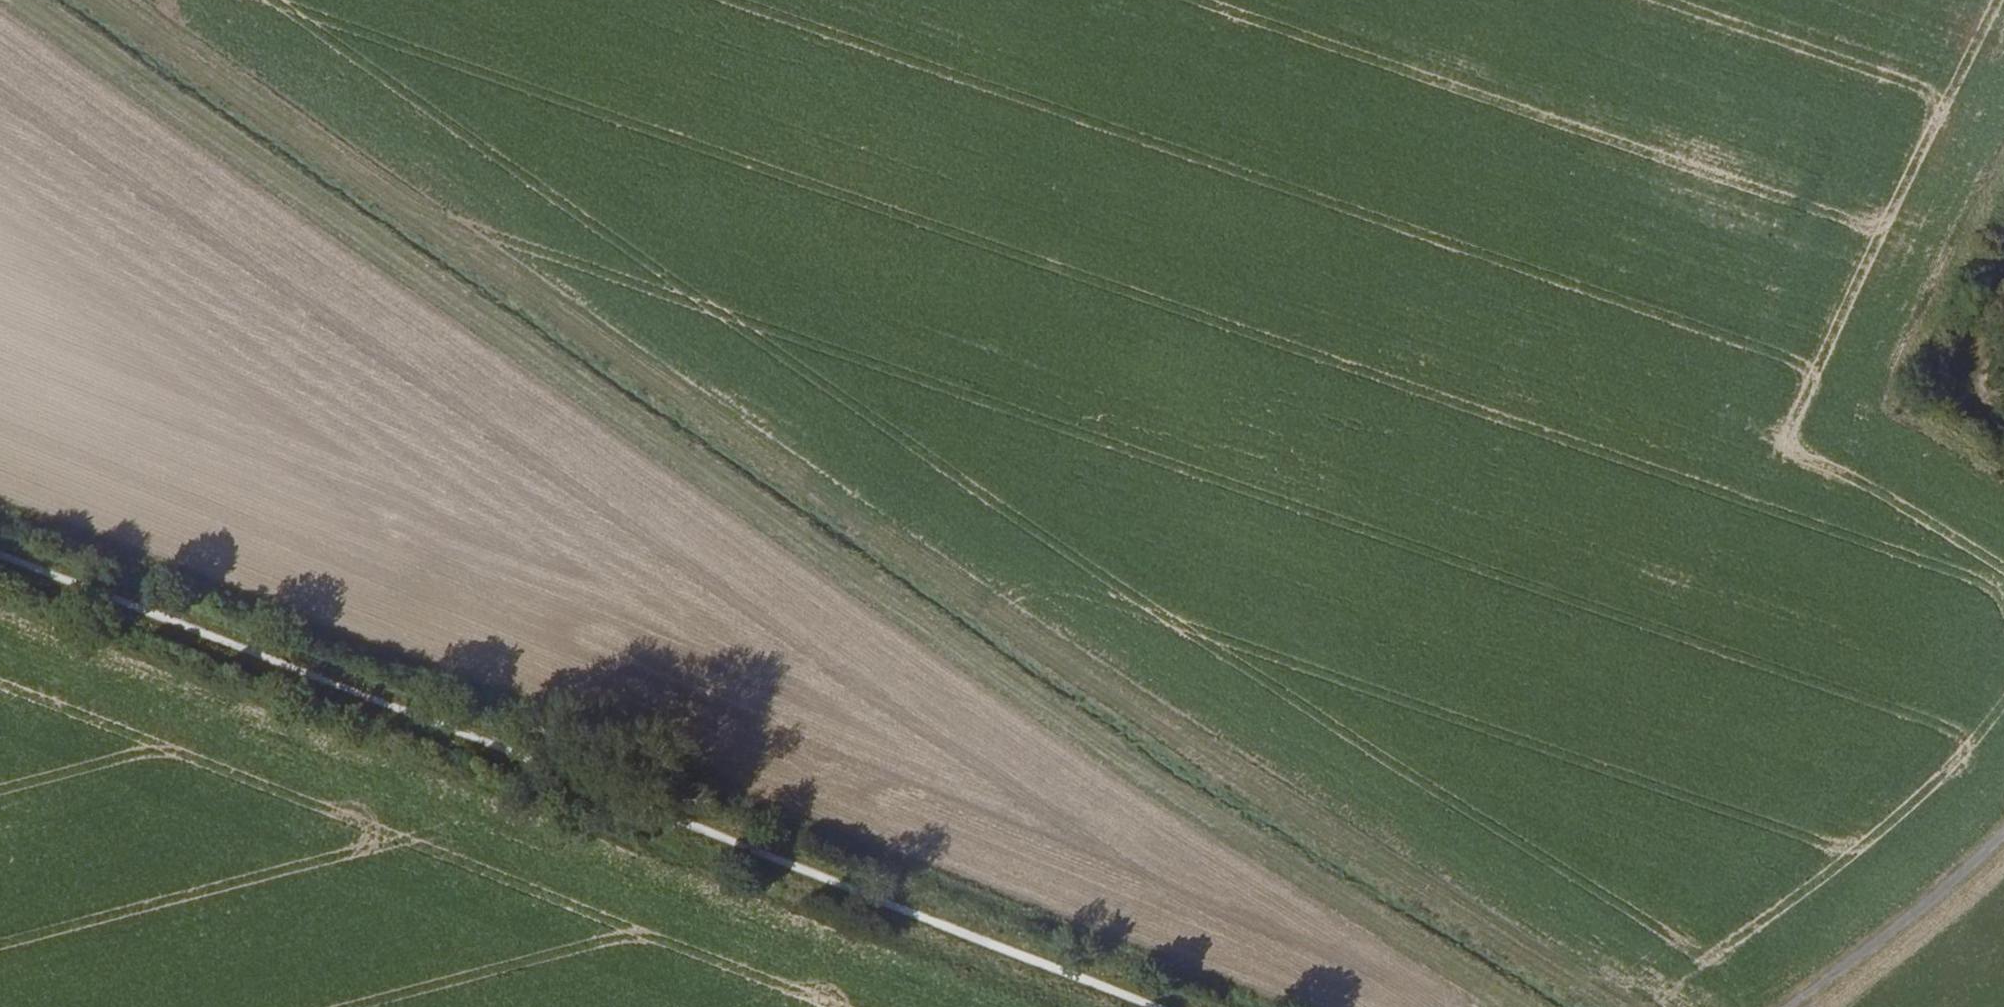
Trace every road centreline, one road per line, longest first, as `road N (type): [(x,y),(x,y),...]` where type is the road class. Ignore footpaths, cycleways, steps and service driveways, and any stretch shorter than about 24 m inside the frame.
road 1 (unclassified): [(1784,1006),(1976,862),(2003,829)]

